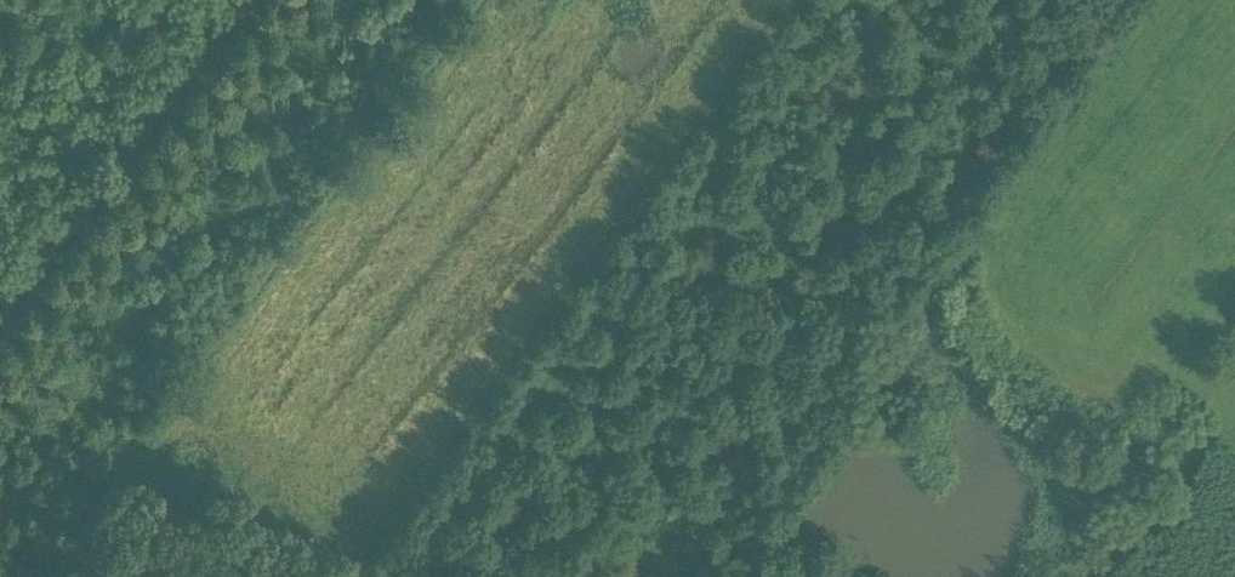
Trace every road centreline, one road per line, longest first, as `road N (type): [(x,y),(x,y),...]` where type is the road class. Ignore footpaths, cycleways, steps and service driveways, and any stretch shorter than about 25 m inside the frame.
road 1 (track): [(0,373),(288,0)]

